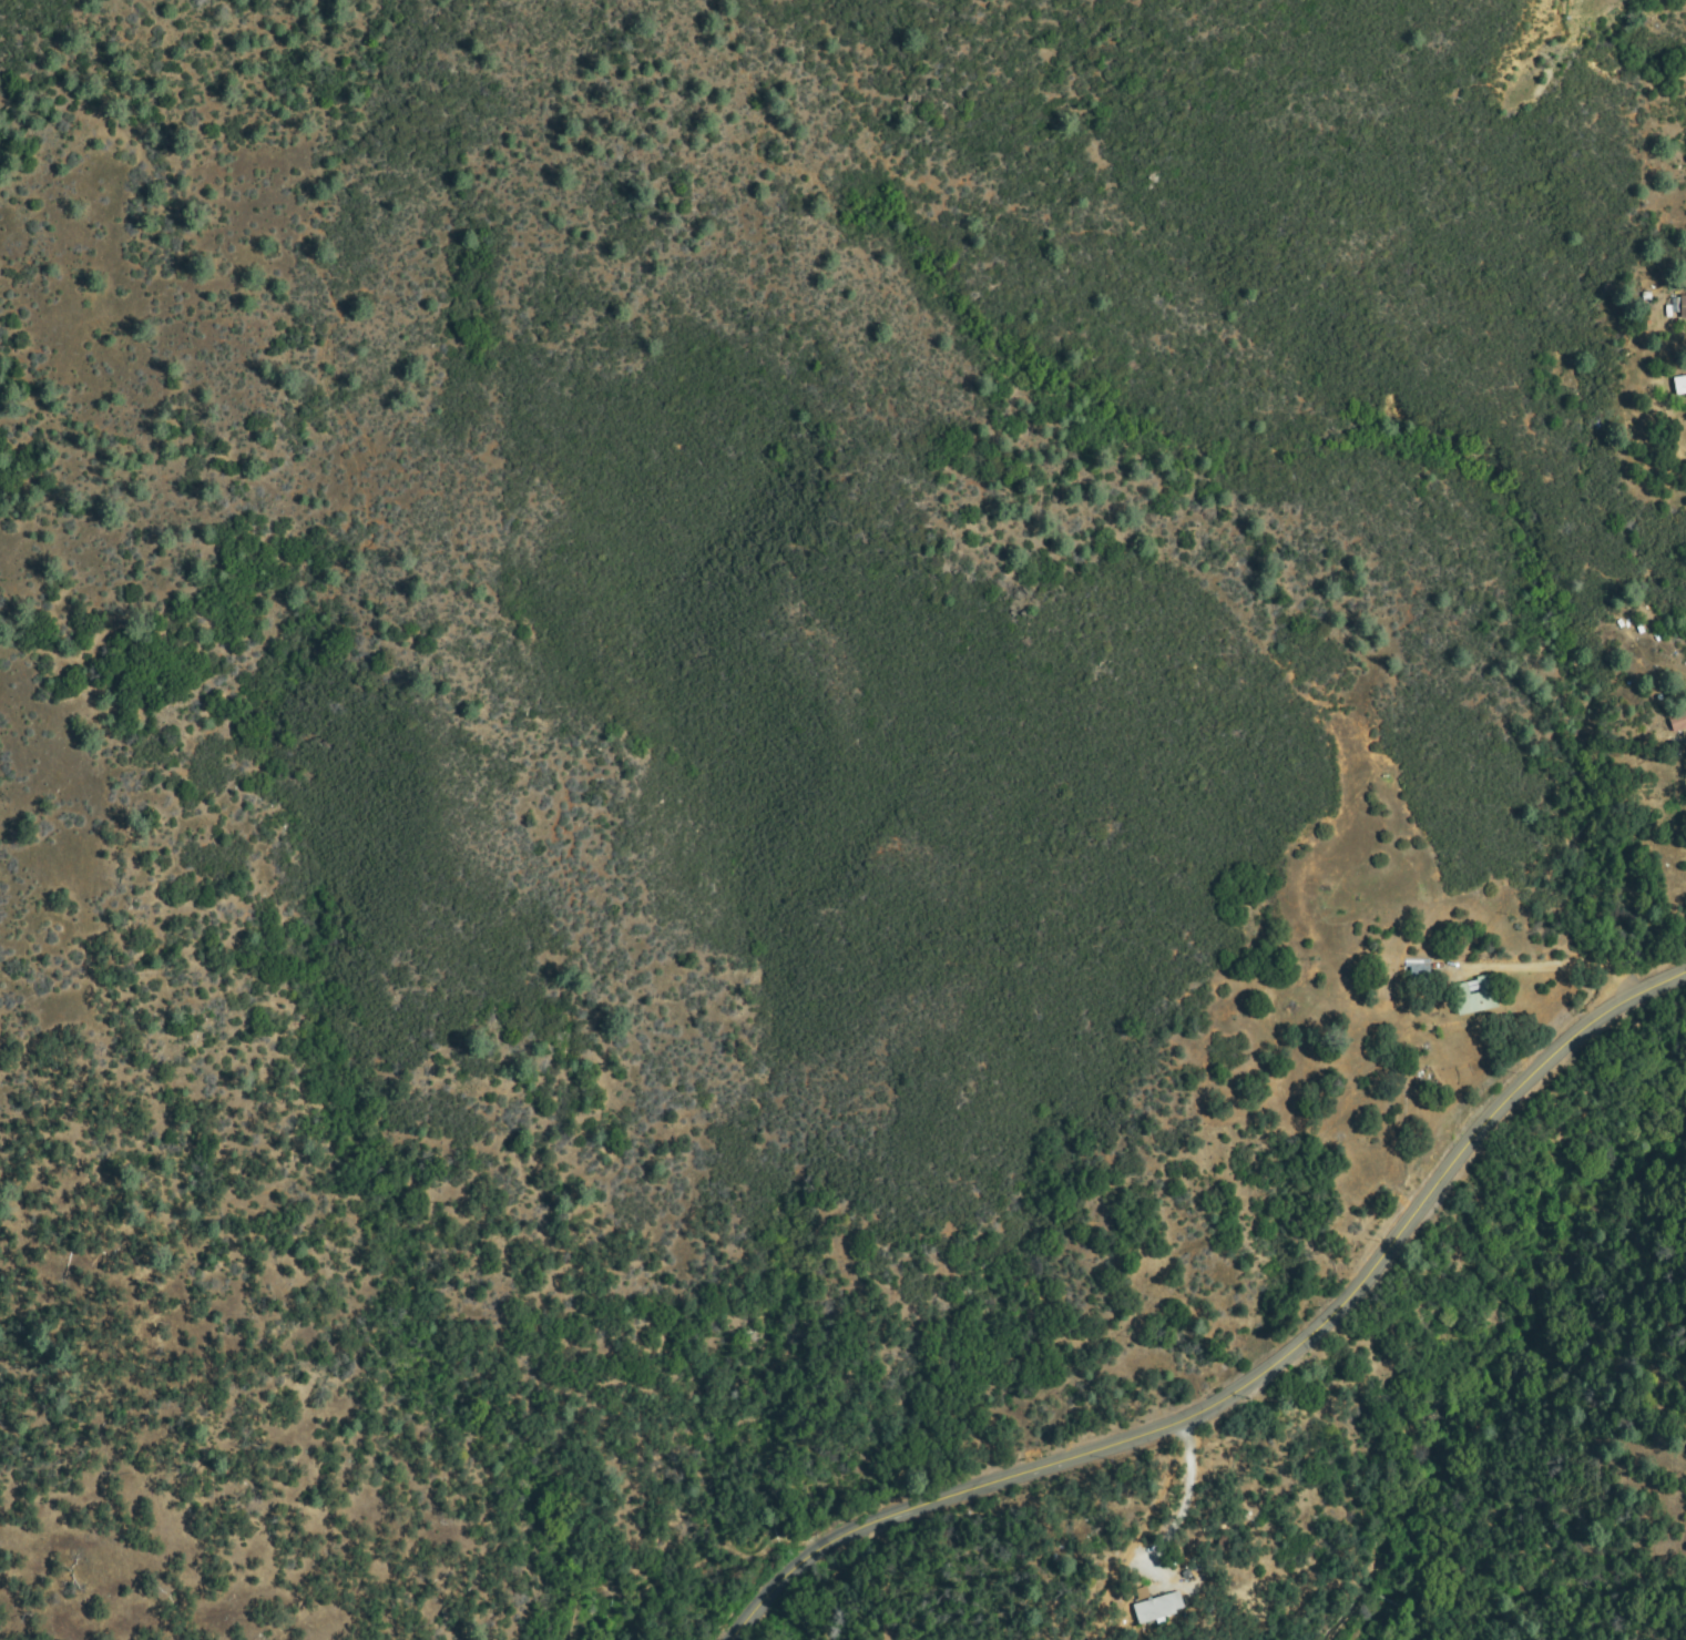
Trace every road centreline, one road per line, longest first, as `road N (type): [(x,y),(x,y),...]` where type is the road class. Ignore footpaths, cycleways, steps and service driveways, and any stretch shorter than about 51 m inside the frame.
road 1 (tertiary): [(752,1639),(856,1546),(1193,1416),(1264,1369),(1341,1296),(1504,1088),(1618,995),(1685,961)]

